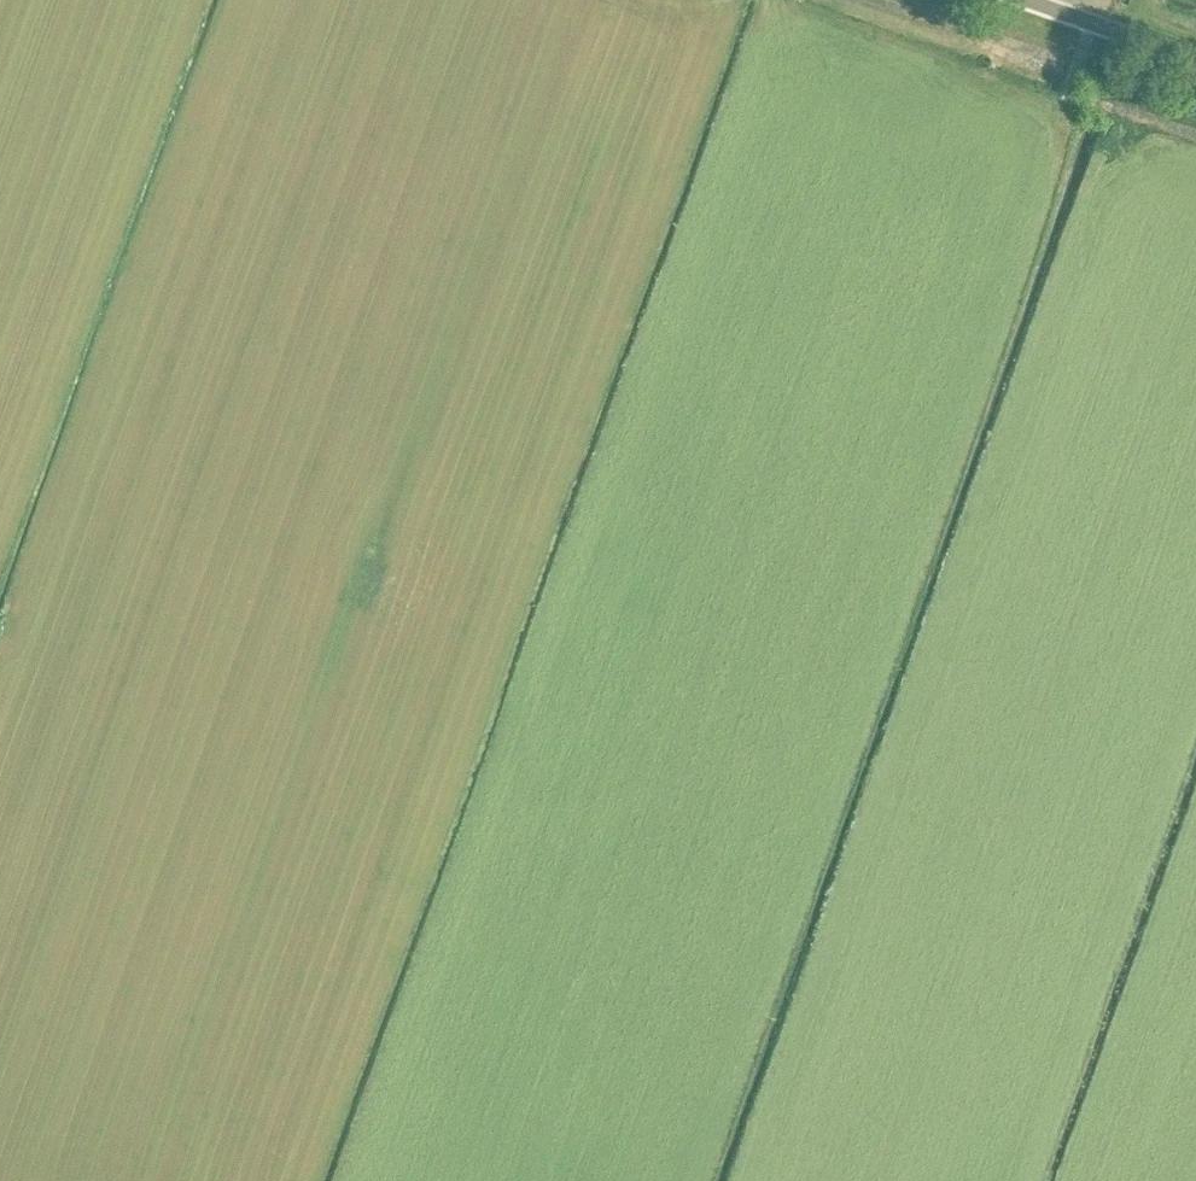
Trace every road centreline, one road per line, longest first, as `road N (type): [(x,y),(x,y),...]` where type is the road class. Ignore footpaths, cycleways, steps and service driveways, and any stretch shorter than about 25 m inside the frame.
road 1 (unclassified): [(1195,60),(1028,0)]

